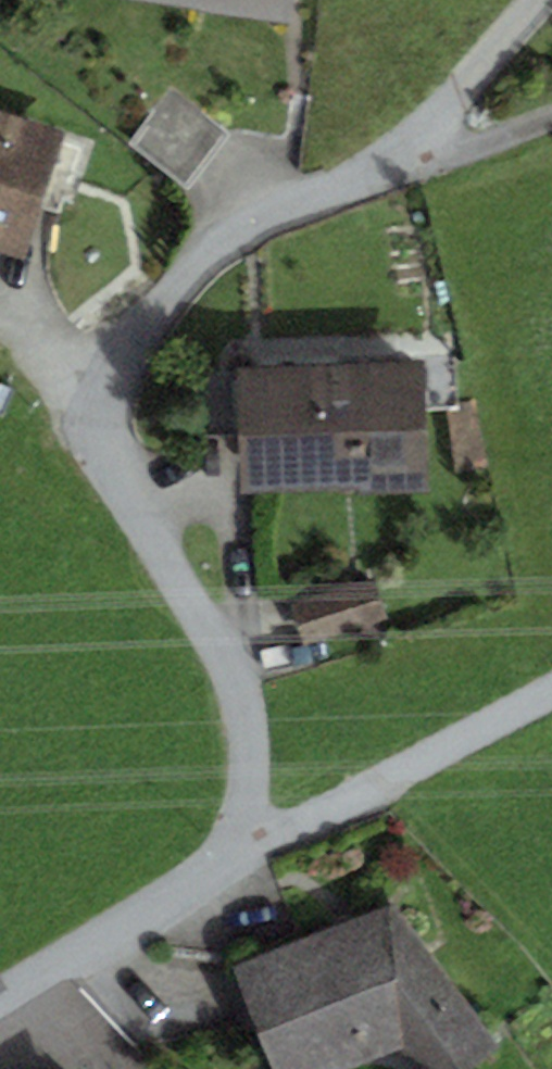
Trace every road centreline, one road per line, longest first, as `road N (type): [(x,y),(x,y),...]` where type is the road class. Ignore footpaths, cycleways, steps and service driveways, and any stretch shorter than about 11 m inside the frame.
road 1 (track): [(551,693),(234,853)]
road 2 (residential): [(0,999),(234,853)]

